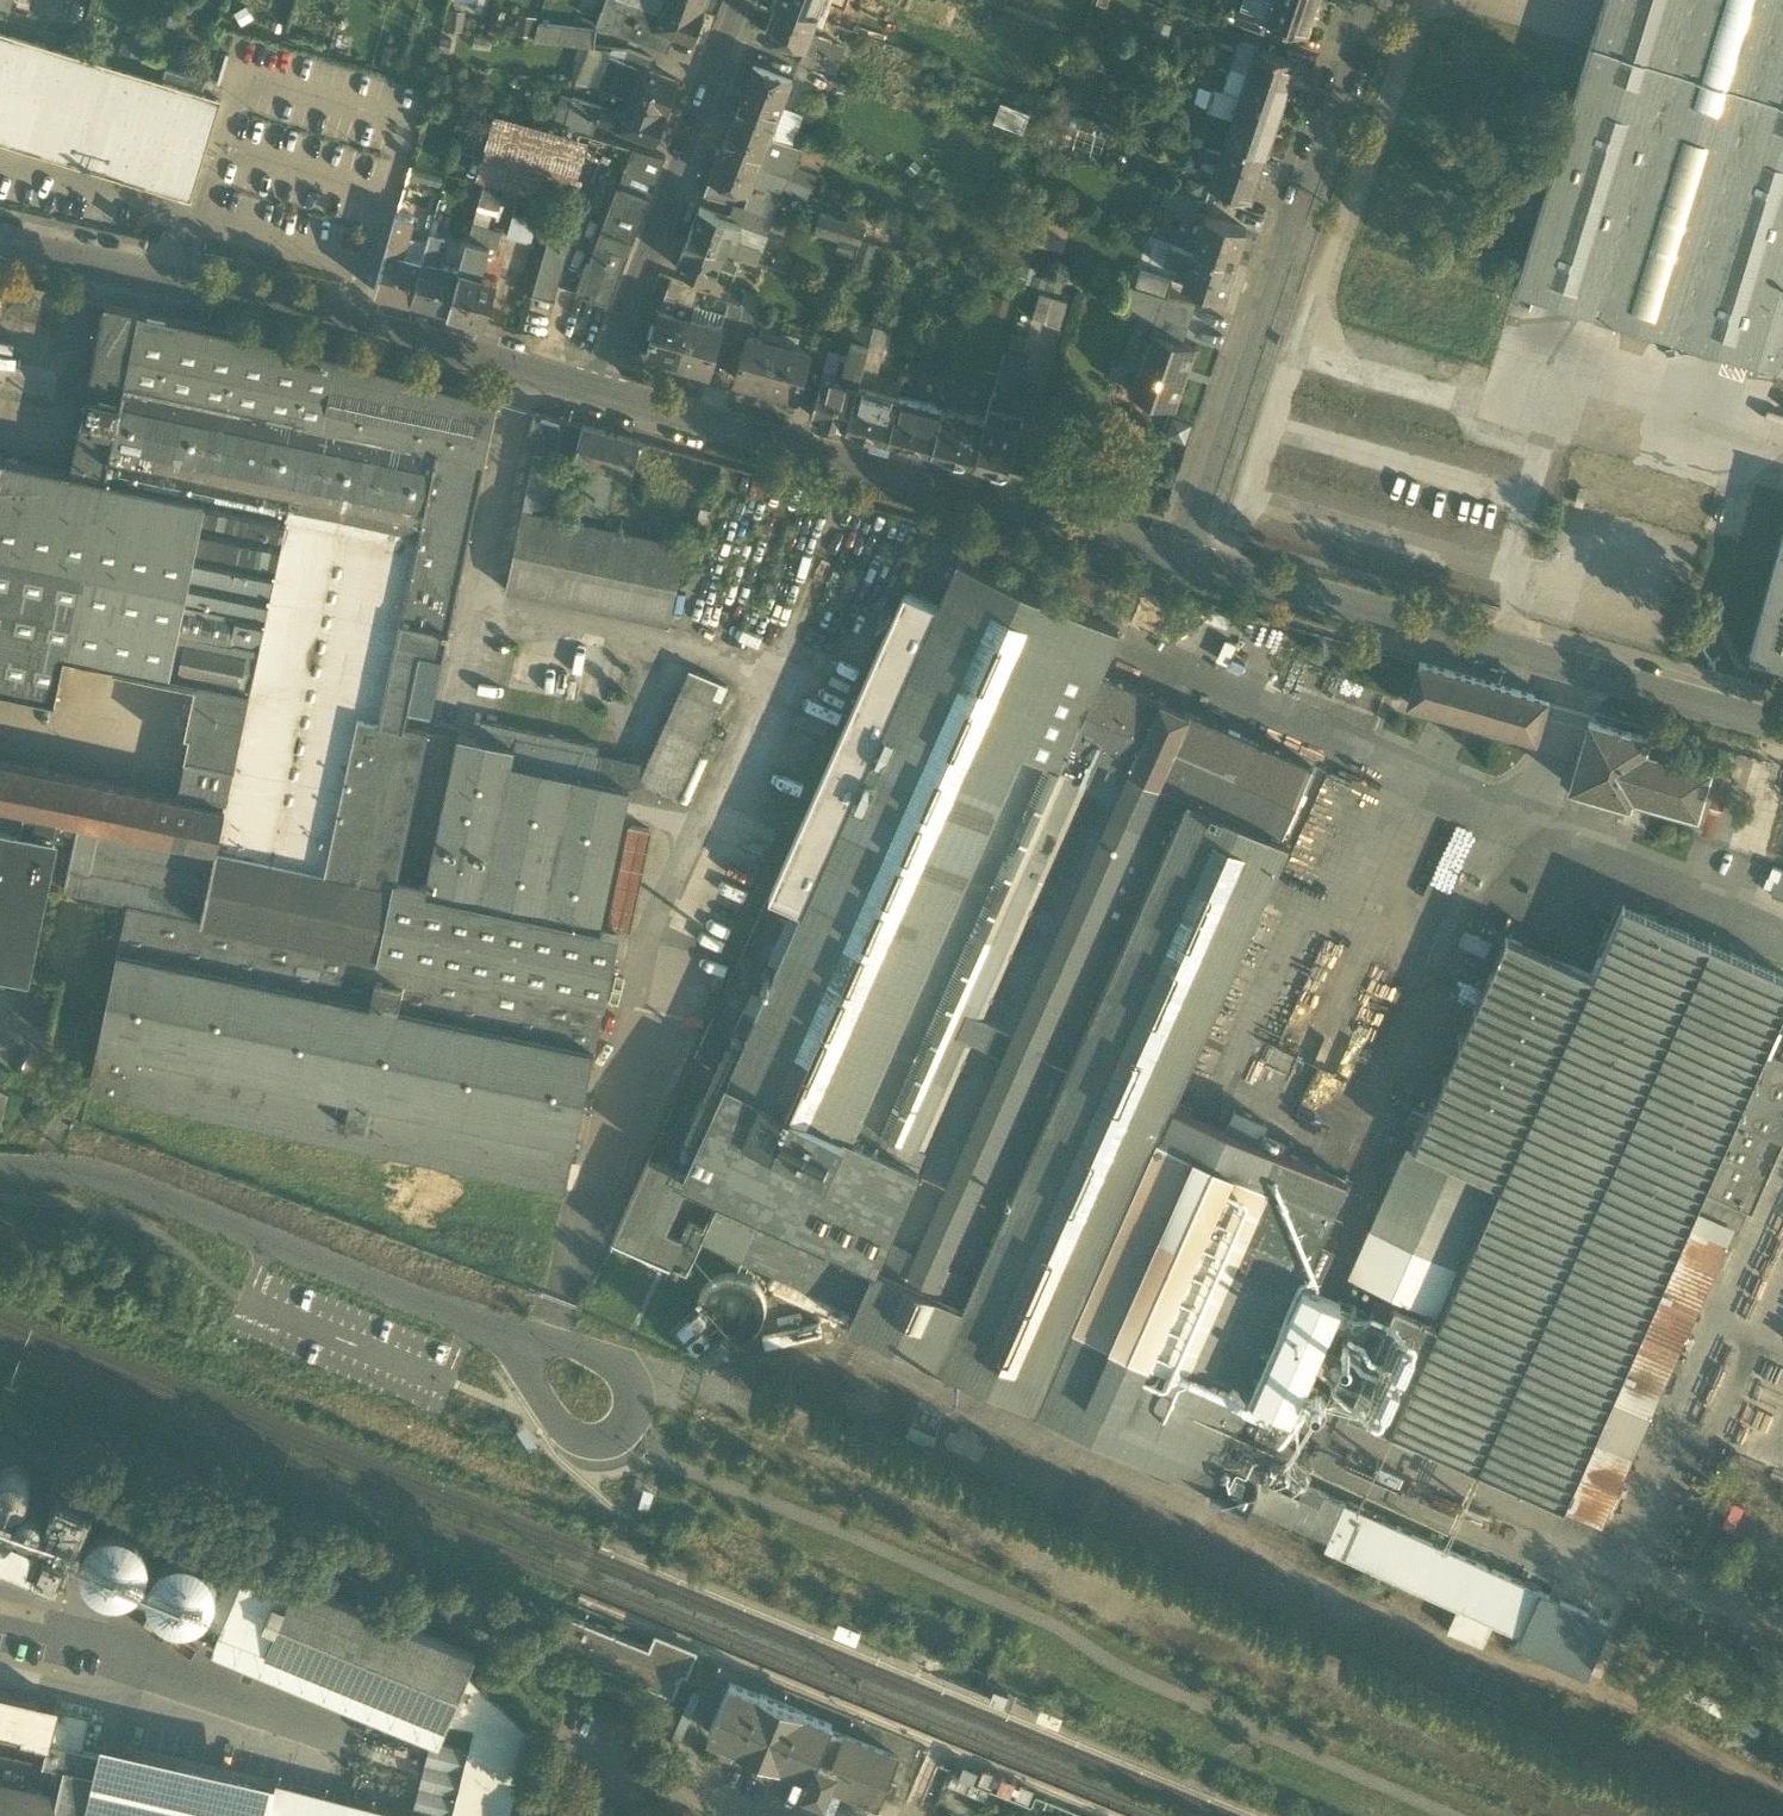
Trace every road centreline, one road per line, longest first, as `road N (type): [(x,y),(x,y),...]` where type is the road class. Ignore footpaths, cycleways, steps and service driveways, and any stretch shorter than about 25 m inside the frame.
road 1 (residential): [(1180,557),(1782,725)]
road 2 (residential): [(0,242),(345,316),(597,390)]
road 3 (residential): [(597,390),(1180,557)]
road 4 (residential): [(1180,557),(1376,0)]
road 5 (residential): [(597,390),(740,0)]

